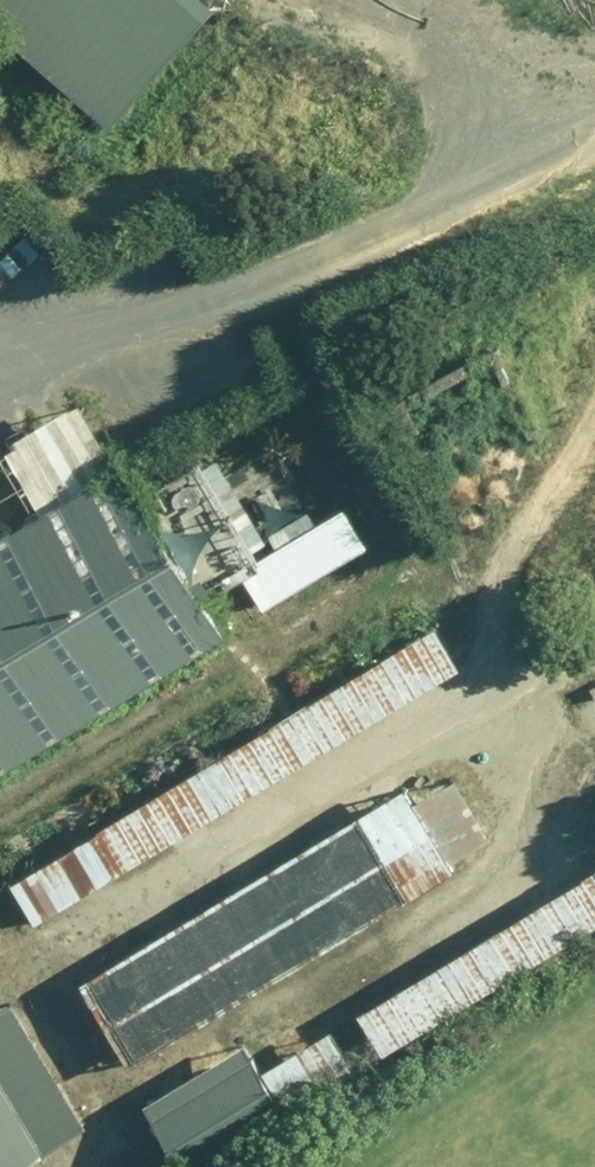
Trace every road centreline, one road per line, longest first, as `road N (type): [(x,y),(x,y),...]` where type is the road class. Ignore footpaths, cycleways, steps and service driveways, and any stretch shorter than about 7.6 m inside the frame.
road 1 (track): [(0,330),(494,171),(594,125)]
road 2 (track): [(340,0),(412,49),(451,96),(494,171)]

